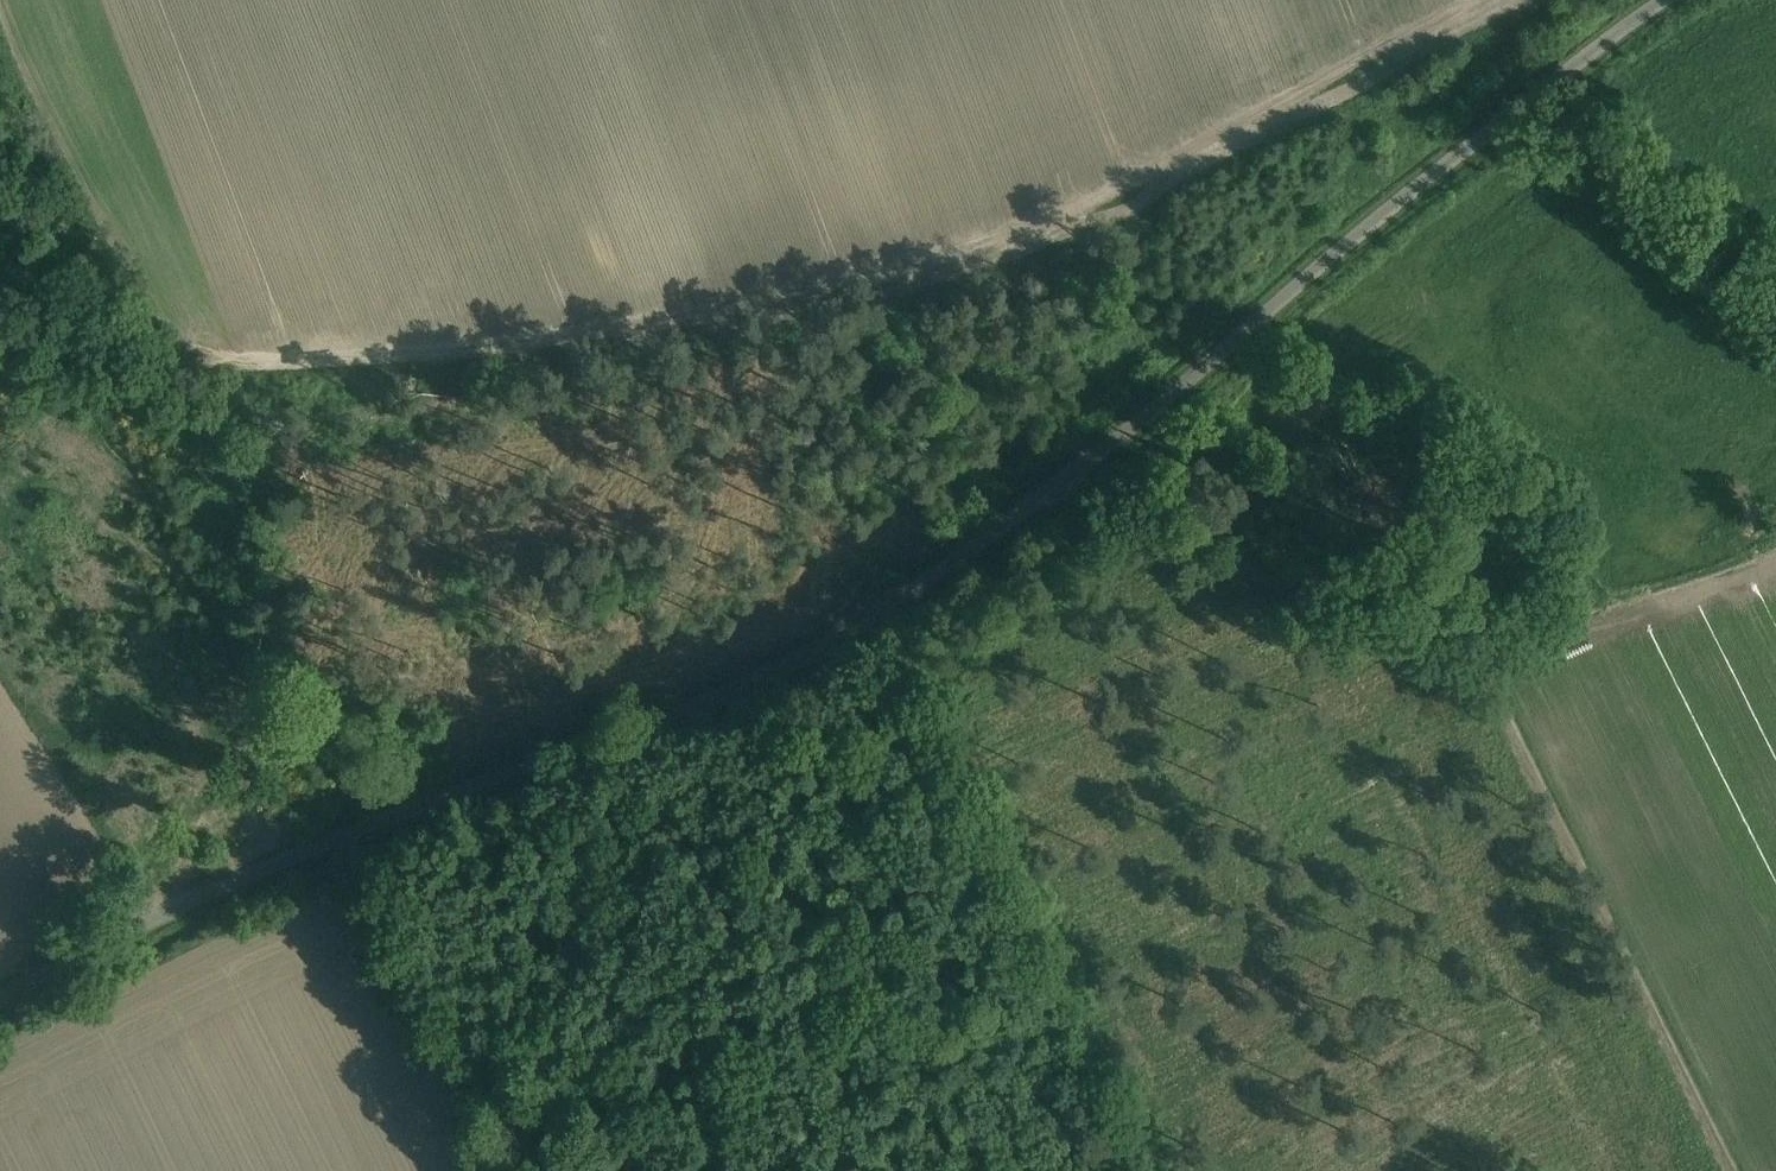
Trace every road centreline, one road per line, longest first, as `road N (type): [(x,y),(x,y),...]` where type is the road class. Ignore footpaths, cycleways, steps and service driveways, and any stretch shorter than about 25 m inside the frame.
road 1 (unclassified): [(0,1006),(386,822),(865,643),(1663,0)]
road 2 (track): [(0,318),(139,489),(283,731),(386,822),(415,876),(490,969),(519,1024),(564,1170)]

